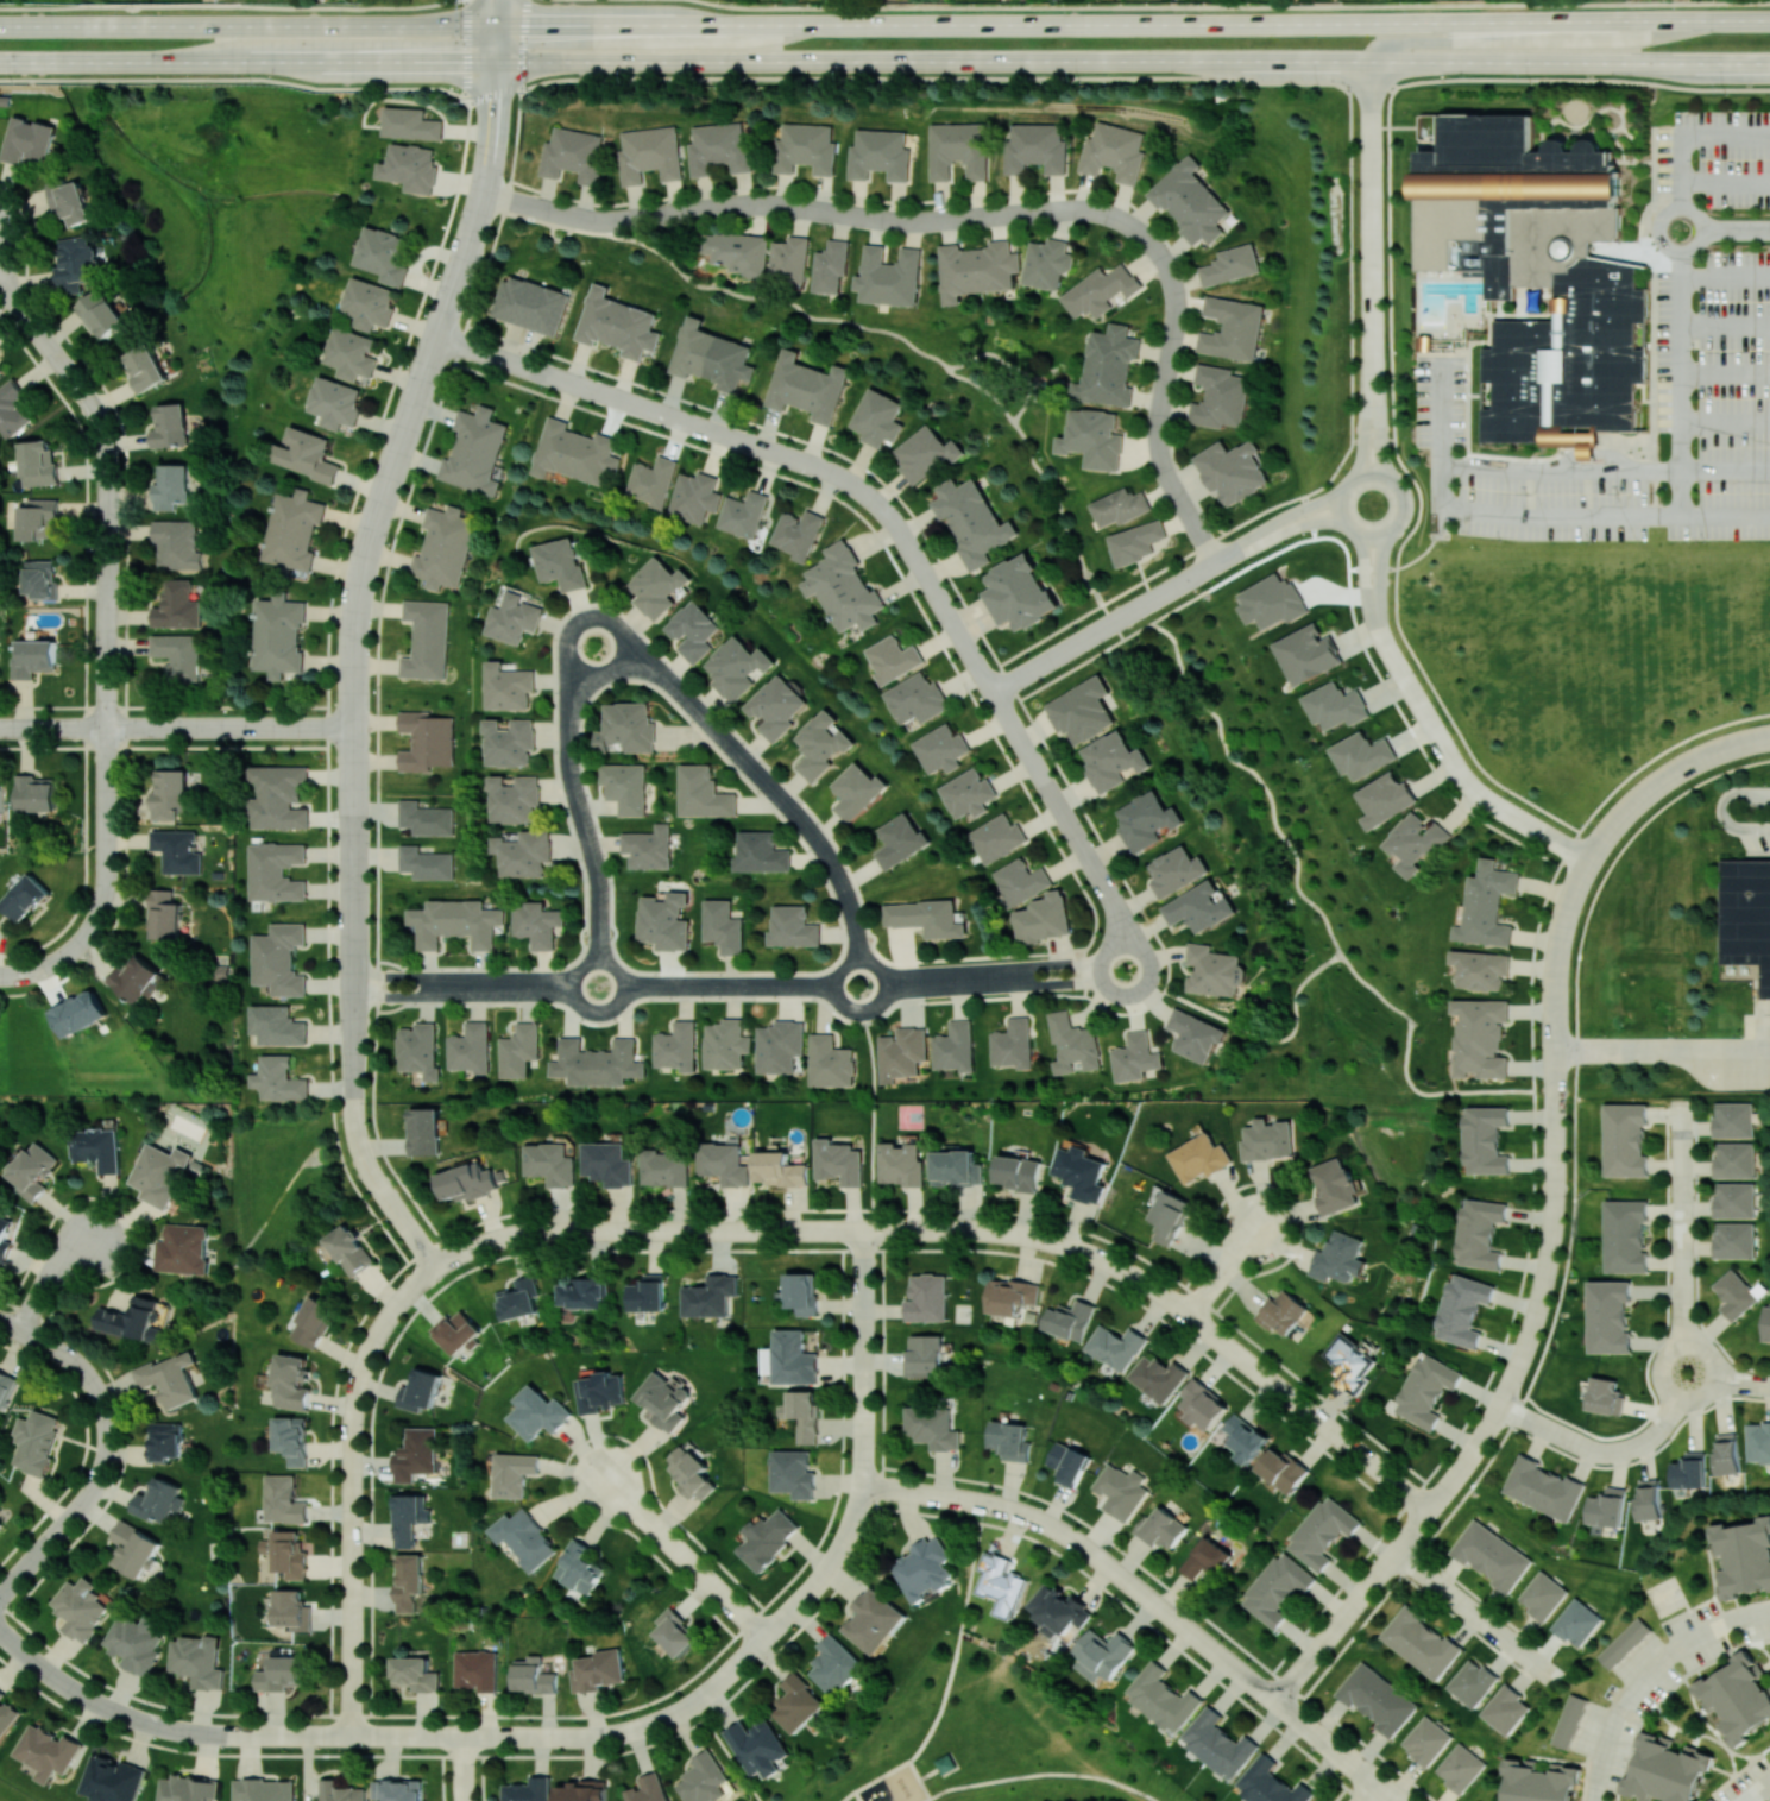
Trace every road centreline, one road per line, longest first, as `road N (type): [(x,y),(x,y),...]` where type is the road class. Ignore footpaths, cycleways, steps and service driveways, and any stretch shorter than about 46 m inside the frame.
road 1 (secondary): [(1769,19),(0,25)]
road 2 (secondary): [(0,61),(1769,63)]
road 3 (residential): [(1555,1097),(1550,1243),(1508,1386),(1429,1510),(1274,1701)]
road 4 (residential): [(436,1267),(491,1240),(541,1230),(977,1229),(1063,1245)]
road 5 (residential): [(352,1736),(599,1736),(657,1723),(697,1701),(821,1579),(851,1526),(863,1482)]
road 6 (residential): [(553,374),(851,480),(901,531),(993,689)]
road 7 (residential): [(863,1482),(994,1504),(1053,1526),(1274,1701)]
road 8 (residential): [(107,726),(106,443),(93,407),(15,301)]
road 9 (residential): [(685,209),(775,202),(925,218),(1076,206),(1123,219)]
road 10 (residential): [(1083,1251),(1146,1283),(1429,1510)]
road 11 (residential): [(436,334),(361,572),(353,725)]
road 12 (residential): [(436,1267),(385,1320),(357,1387),(352,1614)]
road 13 (residential): [(0,1319),(80,1365),(101,1399),(108,1442),(88,1497),(0,1596)]
road 14 (residential): [(1371,61),(1371,410)]
road 15 (secondary): [(1707,19),(1623,37),(1413,42),(1386,46),(1371,61)]
road 16 (residential): [(0,974),(34,970),(68,953),(103,902),(107,726)]
road 17 (residential): [(0,1631),(49,1674),(111,1709),(177,1731),(231,1736)]
road 18 (residential): [(863,1482),(864,1229)]
road 19 (residential): [(1684,1339),(1683,1101)]
road 20 (residential): [(0,727),(233,725)]
road 21 (residential): [(353,871),(354,1102)]
road 22 (residential): [(1373,605),(1382,642),(1459,773),(1487,801)]
road 23 (residential): [(766,1636),(606,1478)]
road 24 (residential): [(1769,738),(1673,774),(1621,817),(1589,861)]
road 25 (residential): [(623,984),(834,984)]
road 26 (residential): [(1396,1550),(1558,1682)]
road 27 (residential): [(481,191),(598,218),(685,209)]
road 28 (residential): [(1499,1406),(1606,1455),(1638,1448),(1667,1417)]
road 29 (residential): [(598,676),(623,668),(662,676),(745,762)]
road 30 (residential): [(1169,271),(1176,307),(1158,445)]
road 31 (residential): [(1047,785),(1120,924)]
road 32 (residential): [(802,821),(842,884),(859,959)]
road 33 (residential): [(598,961),(599,893),(584,824)]
road 34 (residential): [(437,985),(573,984)]
road 35 (residential): [(1714,1379),(1703,1345),(1667,1345),(1656,1379),(1676,1399)]
road 36 (residential): [(1274,1701),(1377,1783)]
road 37 (residential): [(1557,955),(1555,1083)]
road 38 (residential): [(1158,445),(1216,559)]
road 39 (residential): [(21,1330),(50,1273),(100,1234)]
road 40 (residential): [(366,1161),(436,1267)]
road 41 (residential): [(436,334),(553,374)]
road 42 (residential): [(231,1736),(352,1736)]
road 43 (residential): [(233,725),(353,725)]
road 44 (residential): [(834,984),(853,1010),(877,1005),(883,976),(859,959)]

